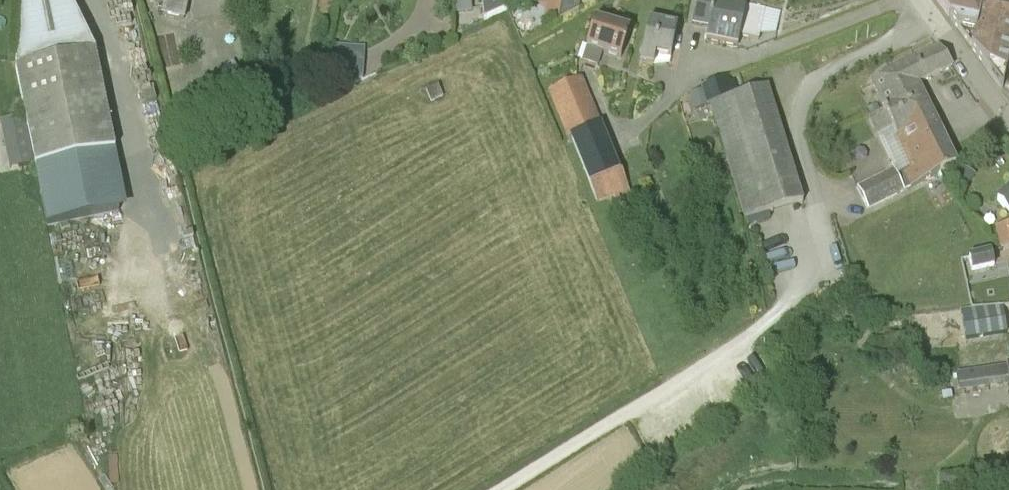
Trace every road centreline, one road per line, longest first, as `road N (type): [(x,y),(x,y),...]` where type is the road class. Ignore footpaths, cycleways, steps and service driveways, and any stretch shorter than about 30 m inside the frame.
road 1 (track): [(497,489),(739,343),(794,298),(838,285)]
road 2 (unclassified): [(920,0),(1008,118)]

